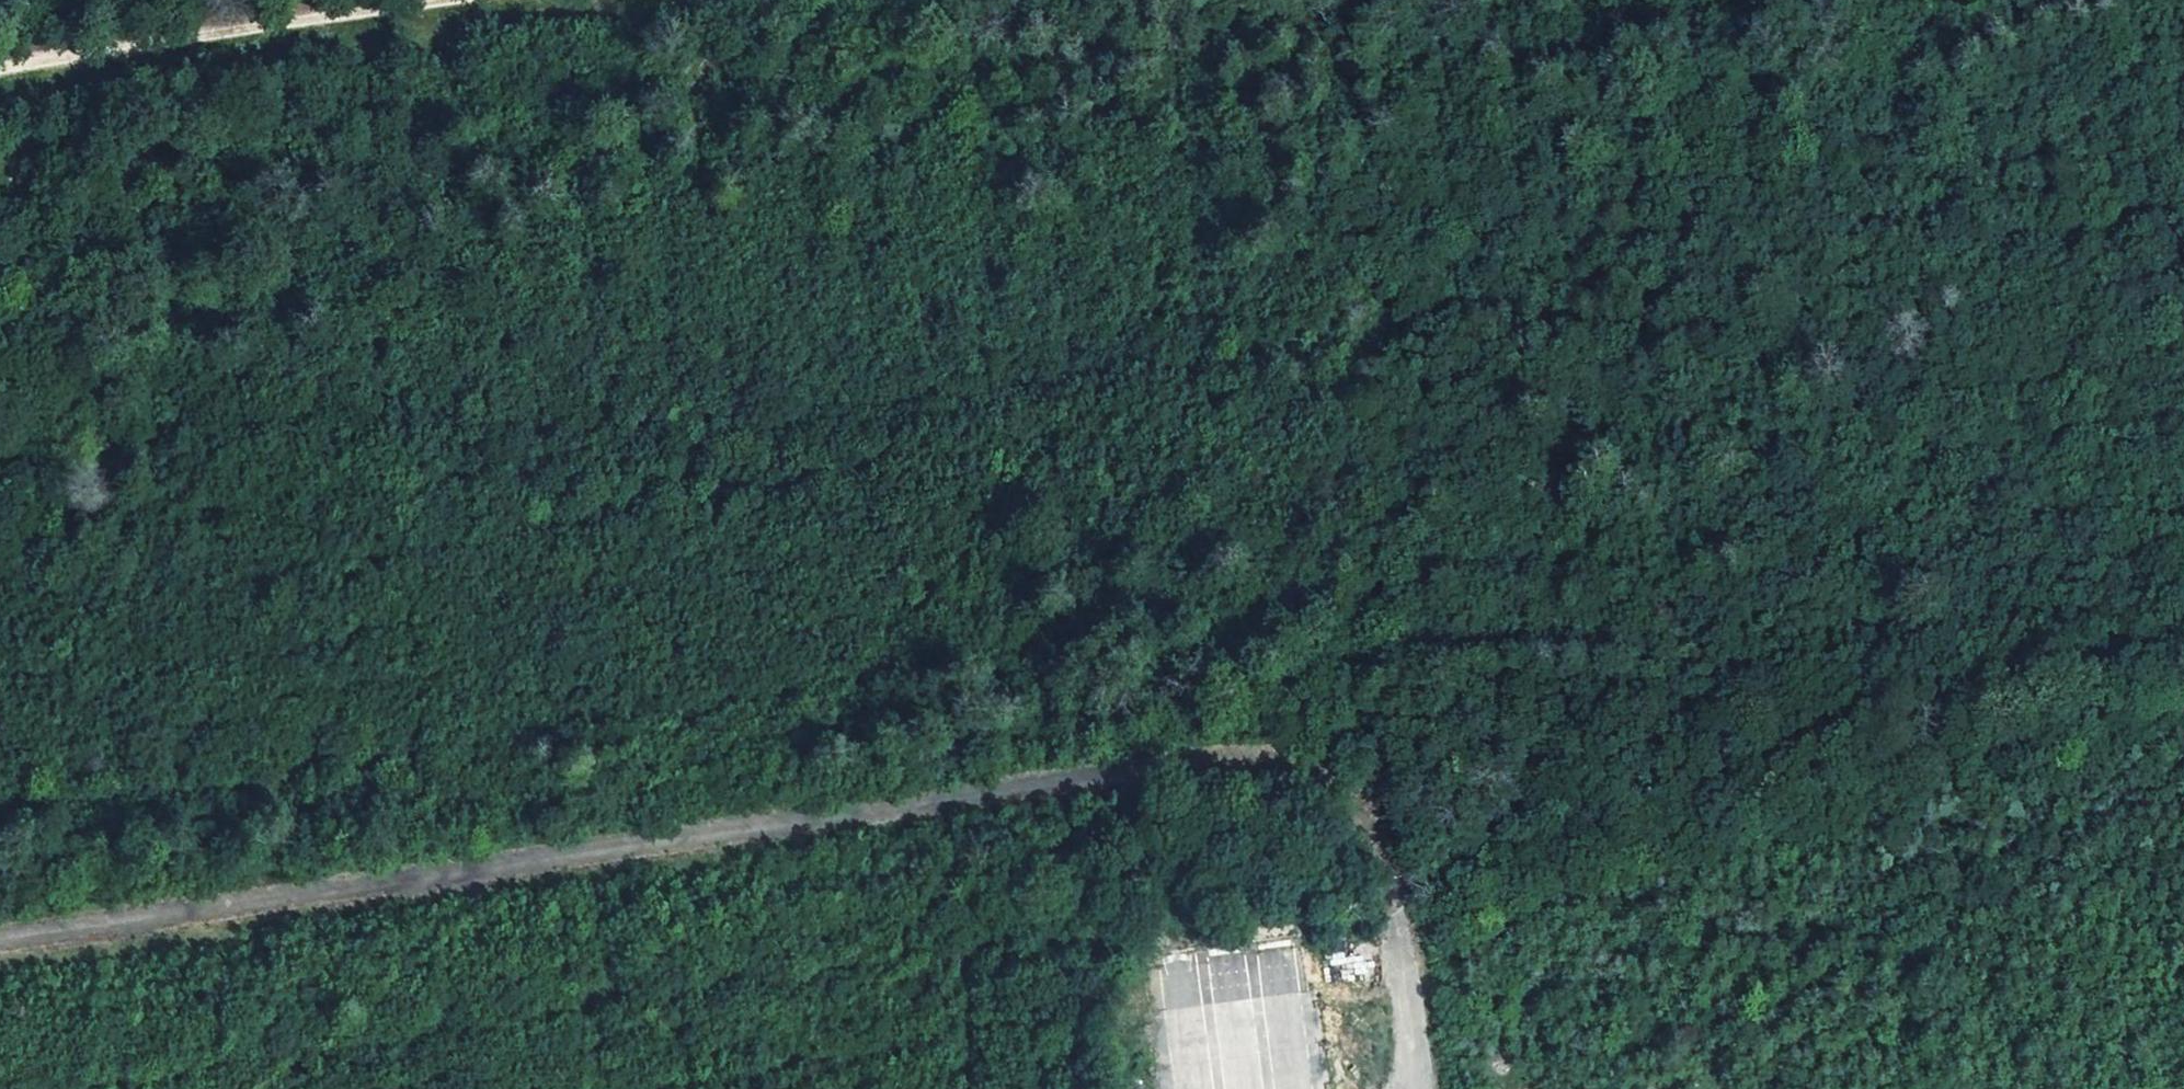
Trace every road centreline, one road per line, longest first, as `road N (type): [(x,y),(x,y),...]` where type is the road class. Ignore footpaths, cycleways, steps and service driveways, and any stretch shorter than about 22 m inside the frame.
road 1 (track): [(564,0),(0,93)]

